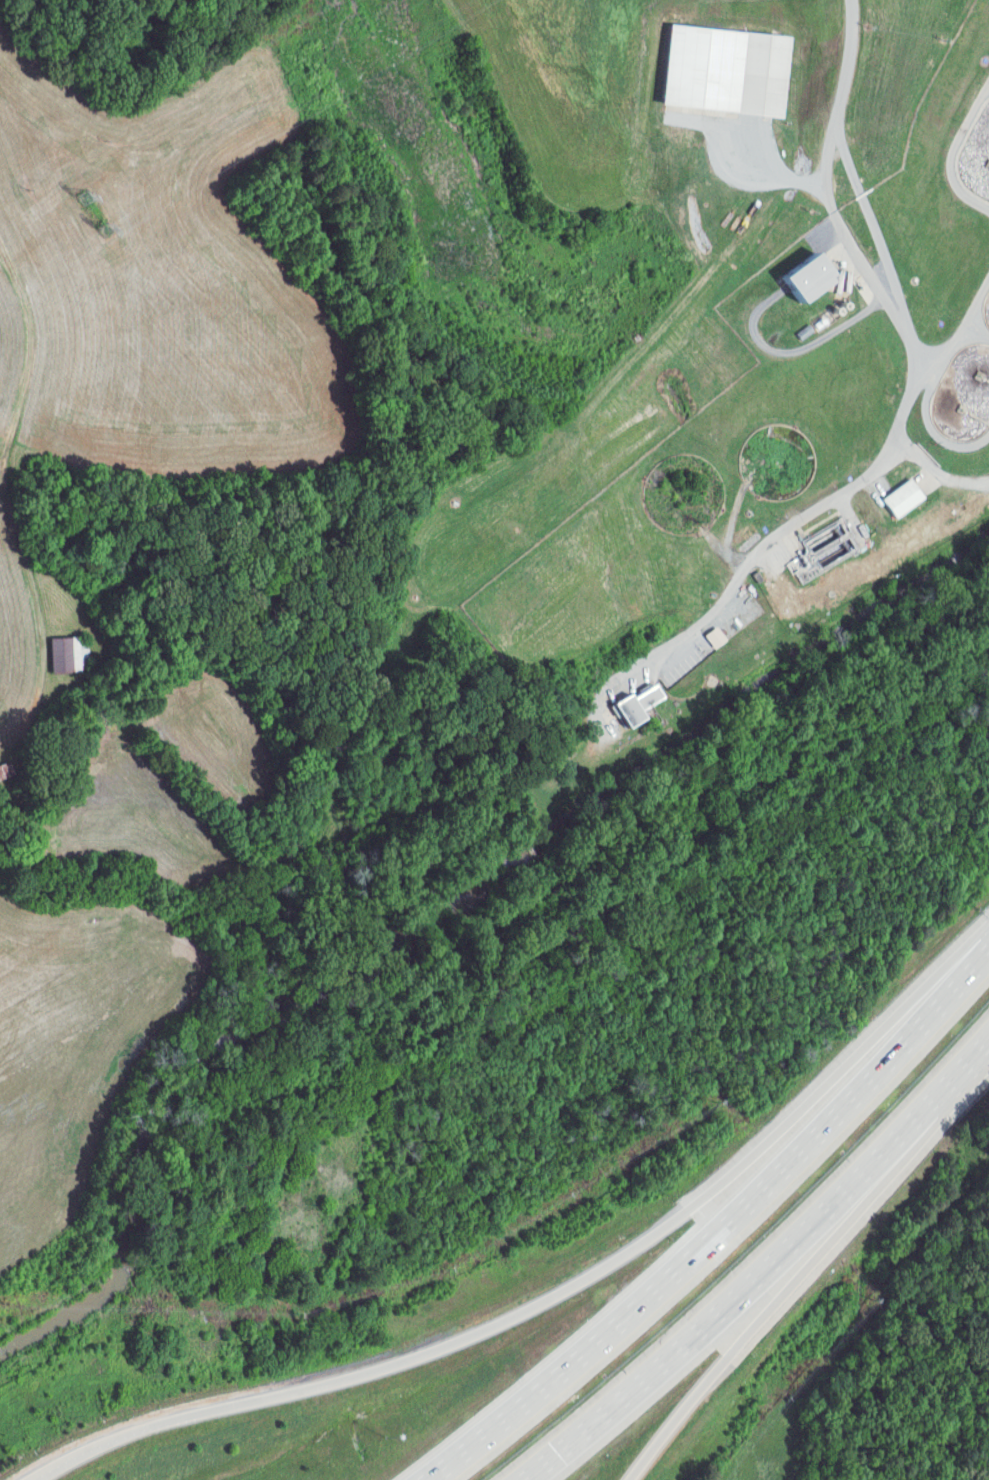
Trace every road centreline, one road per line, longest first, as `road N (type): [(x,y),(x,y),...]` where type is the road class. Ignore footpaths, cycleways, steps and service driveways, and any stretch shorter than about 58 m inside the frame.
road 1 (motorway): [(988,949),(884,1065),(606,1337),(427,1479)]
road 2 (motorway): [(665,1227),(515,1317),(417,1358),(100,1441),(22,1479)]
road 3 (motorway): [(505,1479),(775,1263),(824,1199),(988,1027)]
road 4 (motorway): [(629,1479),(988,1041)]
road 5 (motorway): [(988,932),(665,1227)]
road 6 (residential): [(893,439),(915,361),(829,212),(823,150),(831,123)]
road 7 (residential): [(831,123),(905,335)]
road 8 (residential): [(831,123),(845,80),(850,0)]

